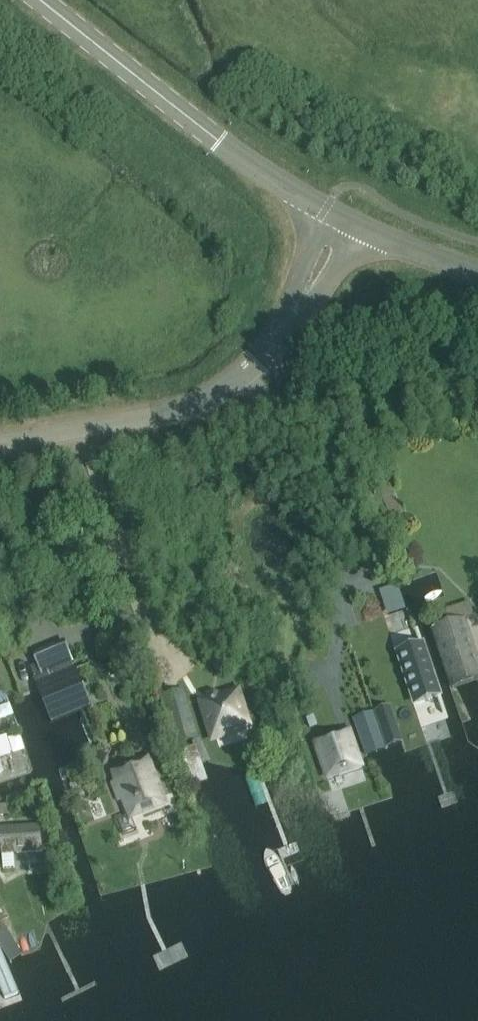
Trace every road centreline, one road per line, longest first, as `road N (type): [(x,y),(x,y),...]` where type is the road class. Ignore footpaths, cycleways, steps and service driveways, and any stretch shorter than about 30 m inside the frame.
road 1 (tertiary): [(325,209),(219,141),(40,0)]
road 2 (unclassified): [(0,444),(195,403),(256,361),(297,306)]
road 3 (track): [(80,430),(139,616),(162,641)]
road 4 (tertiary): [(364,229),(477,274)]

